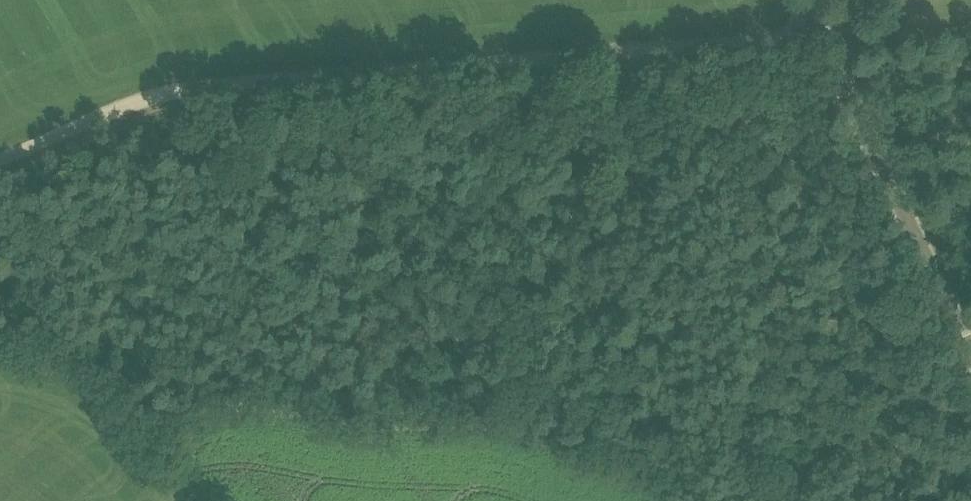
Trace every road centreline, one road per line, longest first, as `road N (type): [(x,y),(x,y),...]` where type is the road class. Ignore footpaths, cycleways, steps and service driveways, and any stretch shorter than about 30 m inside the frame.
road 1 (track): [(816,30),(160,96),(0,155)]
road 2 (tertiary): [(970,362),(803,0)]

